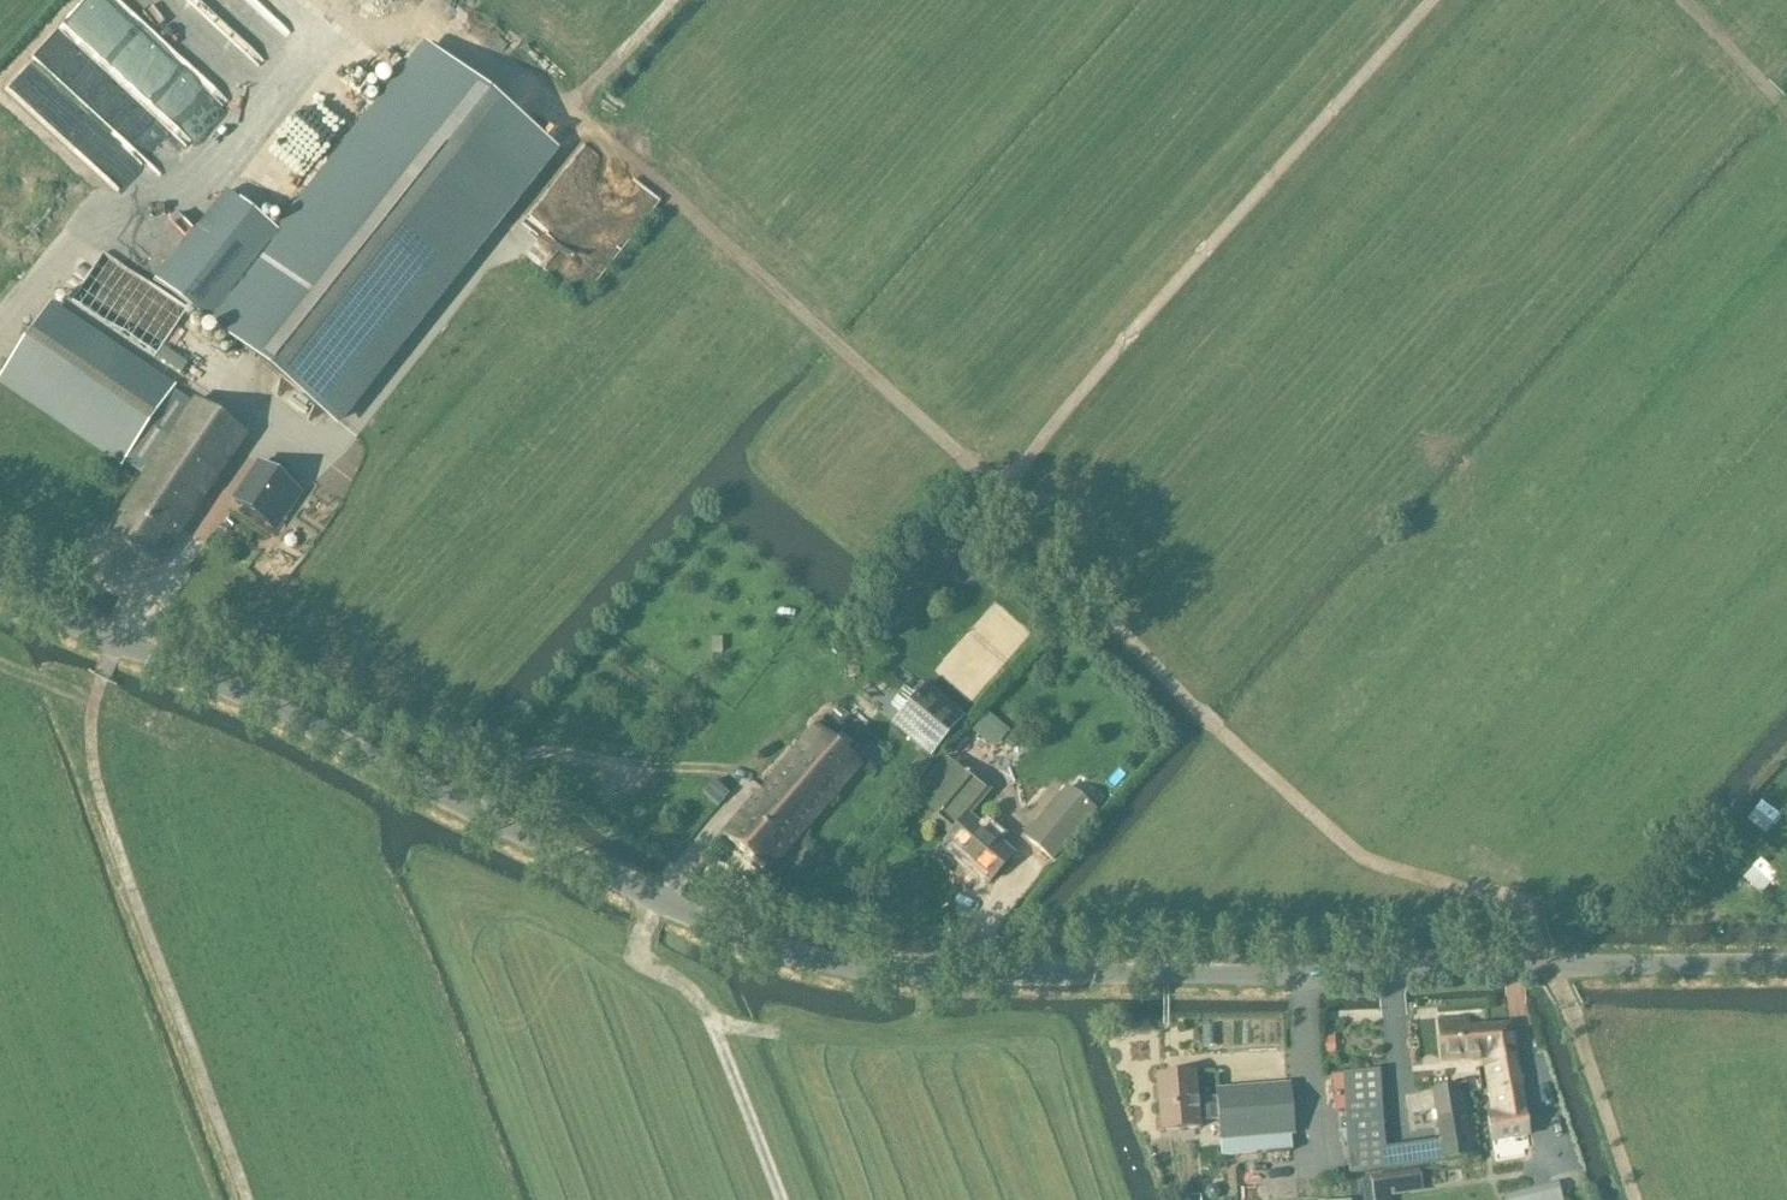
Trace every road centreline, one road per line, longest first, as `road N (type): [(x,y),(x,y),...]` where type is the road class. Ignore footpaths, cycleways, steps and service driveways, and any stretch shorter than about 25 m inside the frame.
road 1 (unclassified): [(1786,962),(983,972),(858,965),(772,947),(0,587)]
road 2 (track): [(1638,1199),(1520,902),(1364,859),(1196,710),(1002,491),(577,114),(680,0)]
road 3 (track): [(244,1199),(84,750),(123,645),(279,419),(326,453),(494,252),(595,158),(564,131),(577,114)]
road 4 (track): [(1002,491),(1429,0)]
road 5 (track): [(778,1199),(705,1008),(635,957),(658,898)]

